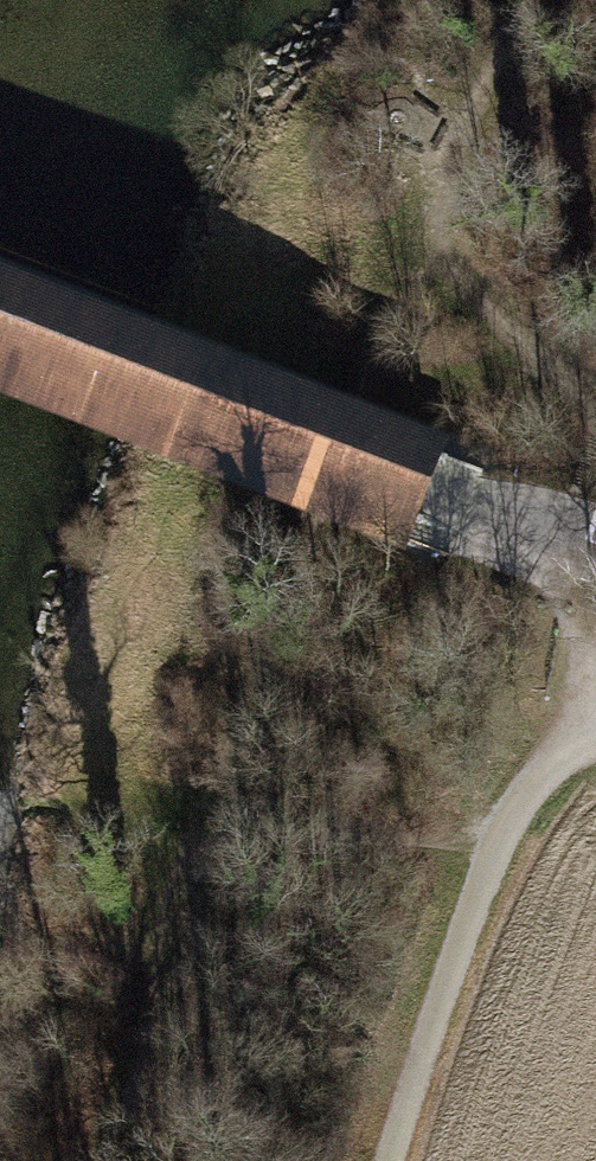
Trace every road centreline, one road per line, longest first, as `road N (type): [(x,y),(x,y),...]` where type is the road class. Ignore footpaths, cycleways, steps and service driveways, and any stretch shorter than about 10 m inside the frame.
road 1 (tertiary): [(0,333),(433,499),(595,546)]
road 2 (track): [(495,850),(585,713),(585,655),(553,582),(564,533)]
road 3 (track): [(387,1160),(495,850)]
road 4 (track): [(595,397),(553,369),(441,254)]

